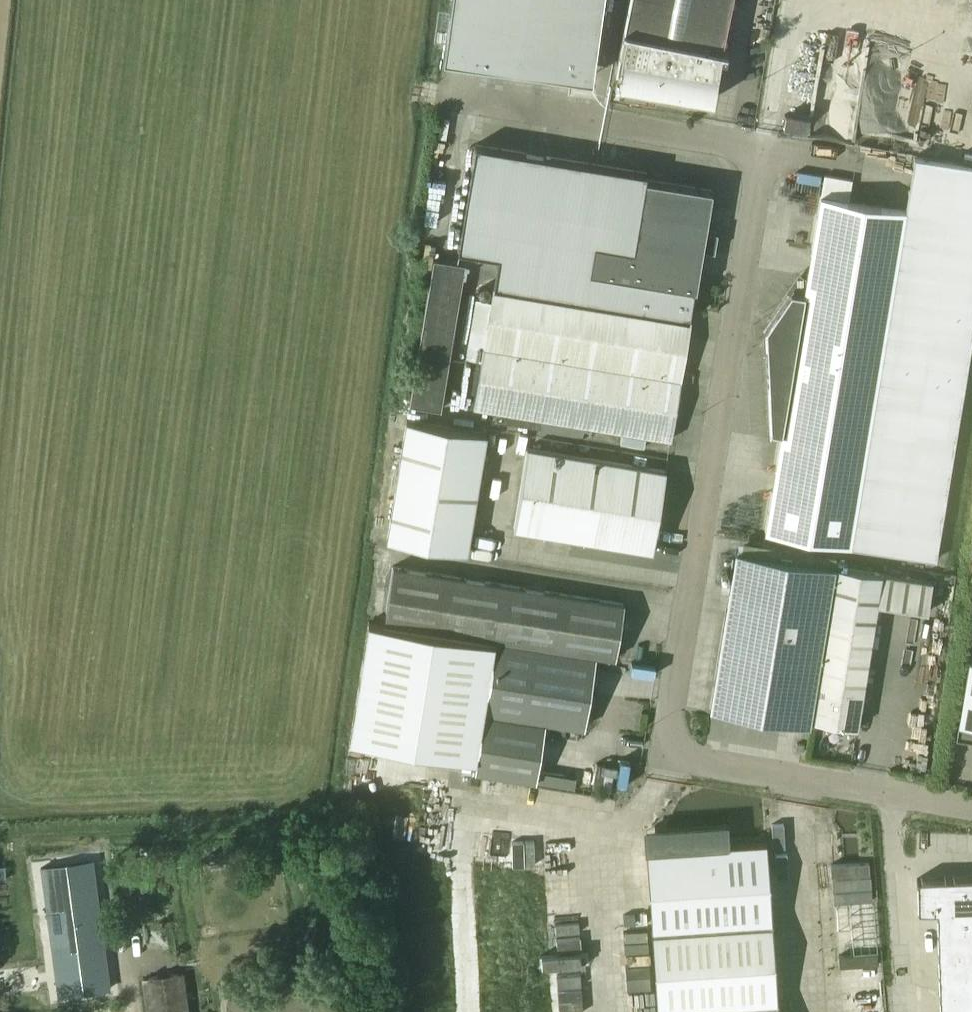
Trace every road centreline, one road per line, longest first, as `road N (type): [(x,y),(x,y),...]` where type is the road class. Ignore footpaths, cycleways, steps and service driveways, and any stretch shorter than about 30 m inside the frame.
road 1 (unclassified): [(971,808),(701,764),(673,742),(669,709),(762,150)]
road 2 (unclassified): [(762,150),(604,124)]

